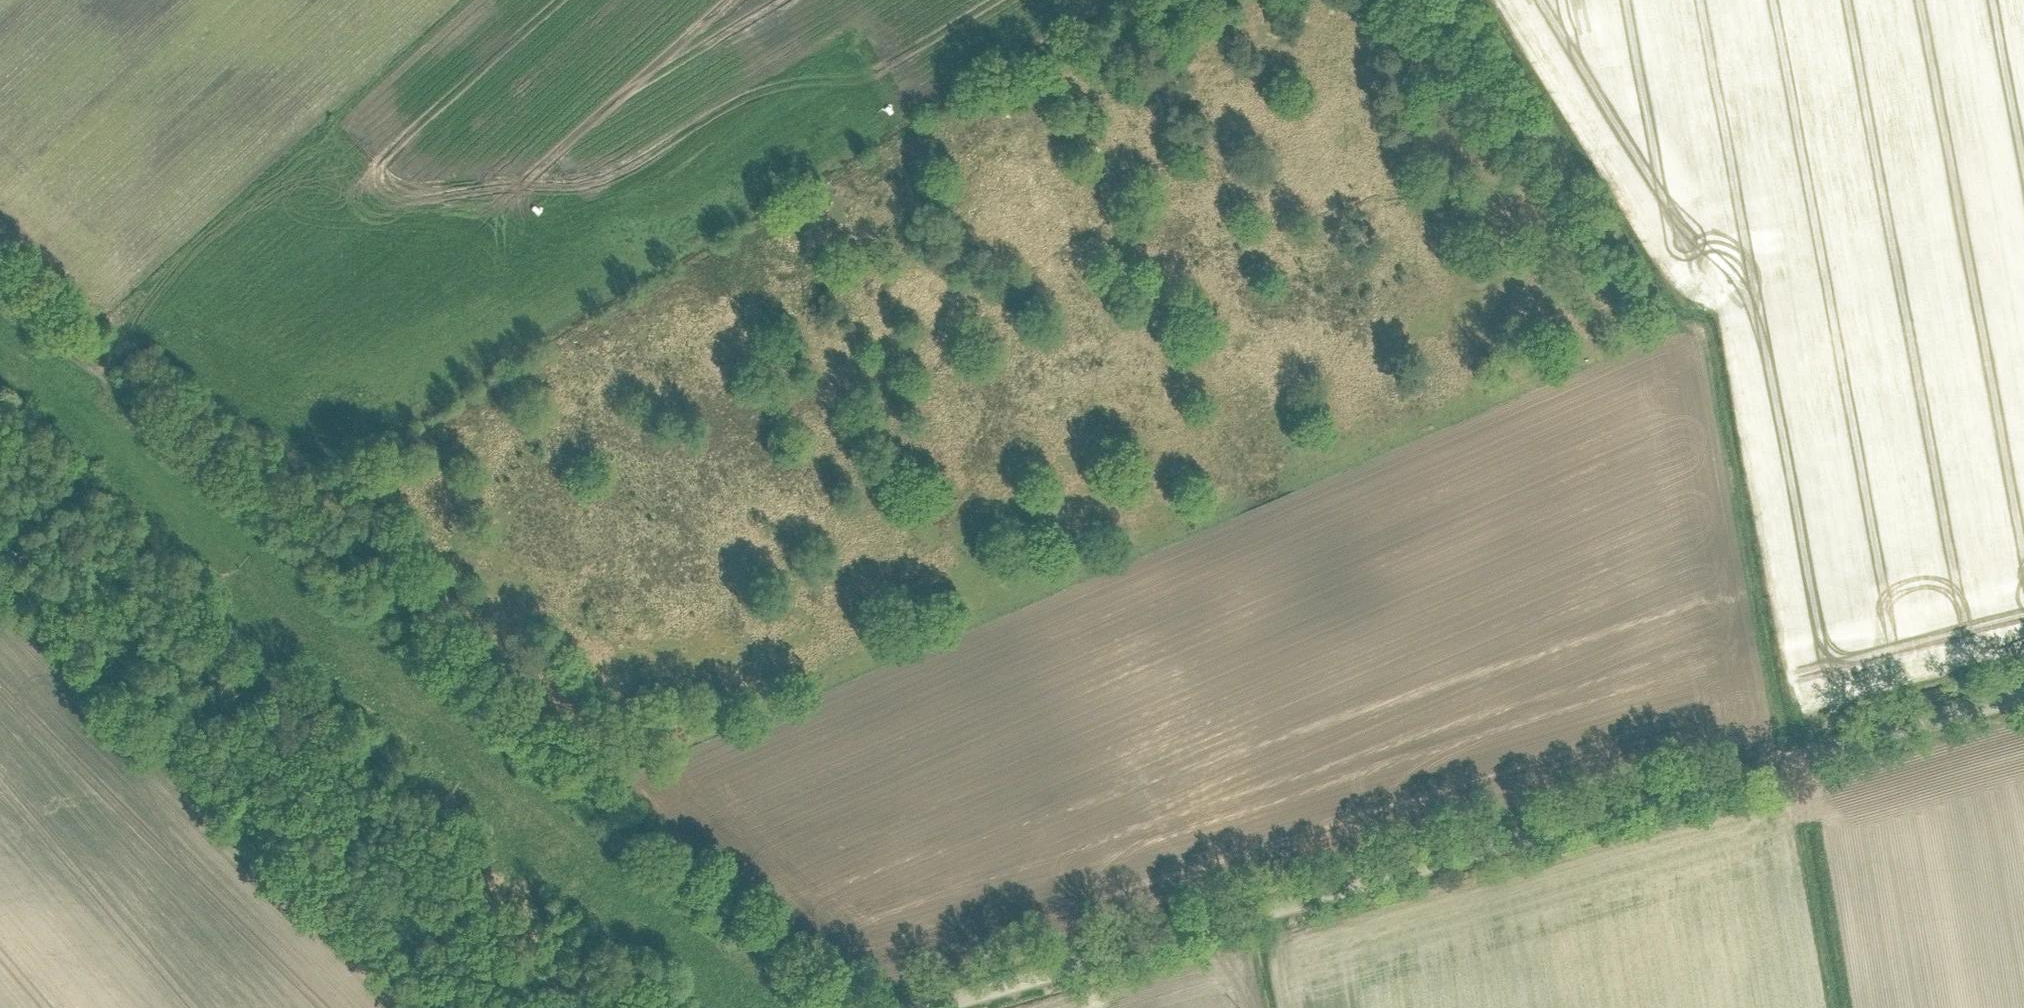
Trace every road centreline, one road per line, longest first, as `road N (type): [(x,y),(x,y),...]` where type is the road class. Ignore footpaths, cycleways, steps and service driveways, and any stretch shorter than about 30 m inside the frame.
road 1 (unclassified): [(933,1007),(2023,693)]
road 2 (track): [(645,1007),(140,545)]
road 3 (track): [(111,361),(90,376),(0,294)]

